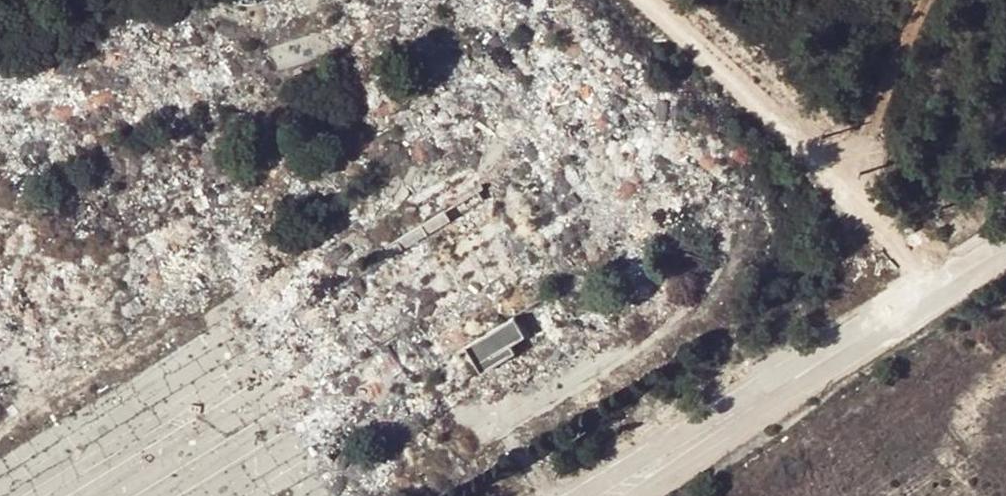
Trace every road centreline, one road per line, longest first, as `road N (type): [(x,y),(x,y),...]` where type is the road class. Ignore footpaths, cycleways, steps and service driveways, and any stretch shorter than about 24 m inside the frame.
road 1 (track): [(642,0),(938,283)]
road 2 (track): [(832,182),(929,0)]

